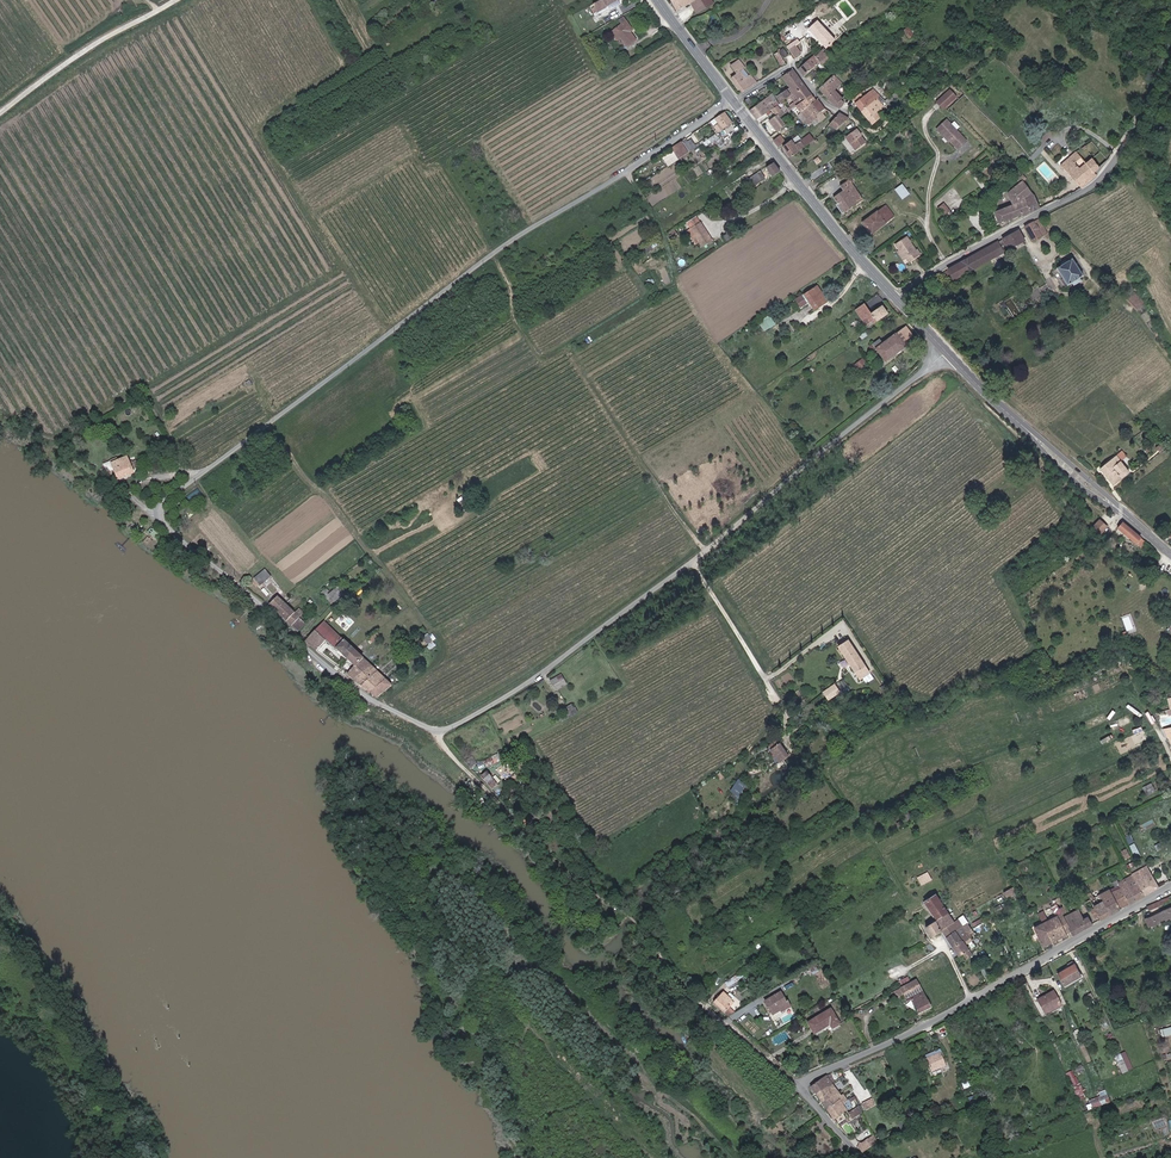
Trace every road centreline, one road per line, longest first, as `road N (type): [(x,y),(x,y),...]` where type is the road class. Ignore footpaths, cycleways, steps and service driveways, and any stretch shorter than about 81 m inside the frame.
road 1 (unclassified): [(734,101),(492,254),(158,510),(345,679),(438,733)]
road 2 (unclassified): [(947,351),(693,561),(539,675),(438,733)]
road 3 (unclassified): [(798,1084),(681,985),(638,924),(537,844),(438,733)]
road 4 (unclassified): [(798,1084),(933,1021),(1170,887)]
road 5 (unclassified): [(897,298),(1103,178),(1135,130),(1170,43)]
road 6 (primary): [(897,298),(734,101)]
road 7 (track): [(178,0),(108,37),(0,115)]
road 8 (primary): [(1026,427),(1074,480),(1136,523)]
road 9 (primary): [(1136,523),(1026,427)]
road 10 (primary): [(734,101),(659,0)]

